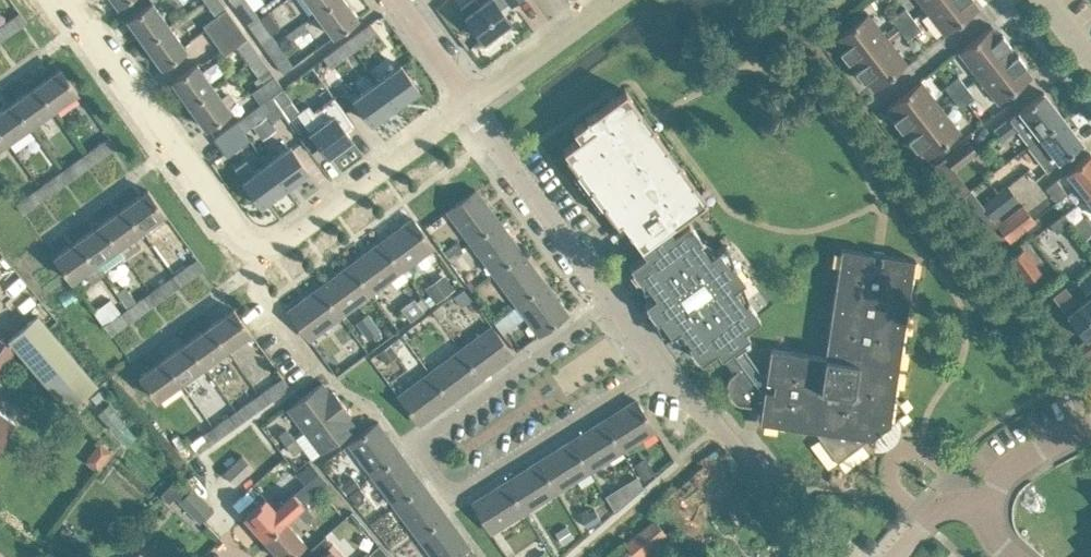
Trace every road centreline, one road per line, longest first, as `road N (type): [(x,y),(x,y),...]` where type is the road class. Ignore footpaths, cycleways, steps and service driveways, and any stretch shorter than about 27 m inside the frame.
road 1 (residential): [(613,300),(416,445),(452,497),(661,368)]
road 2 (residential): [(260,244),(234,227),(73,0)]
road 3 (residential): [(835,556),(718,421),(661,368)]
road 4 (residential): [(260,244),(284,240),(467,105)]
road 5 (residential): [(613,300),(467,105)]
road 6 (residential): [(467,105),(606,0)]
road 7 (unclassified): [(985,510),(1012,466),(1090,423)]
road 8 (residential): [(467,105),(397,0)]

